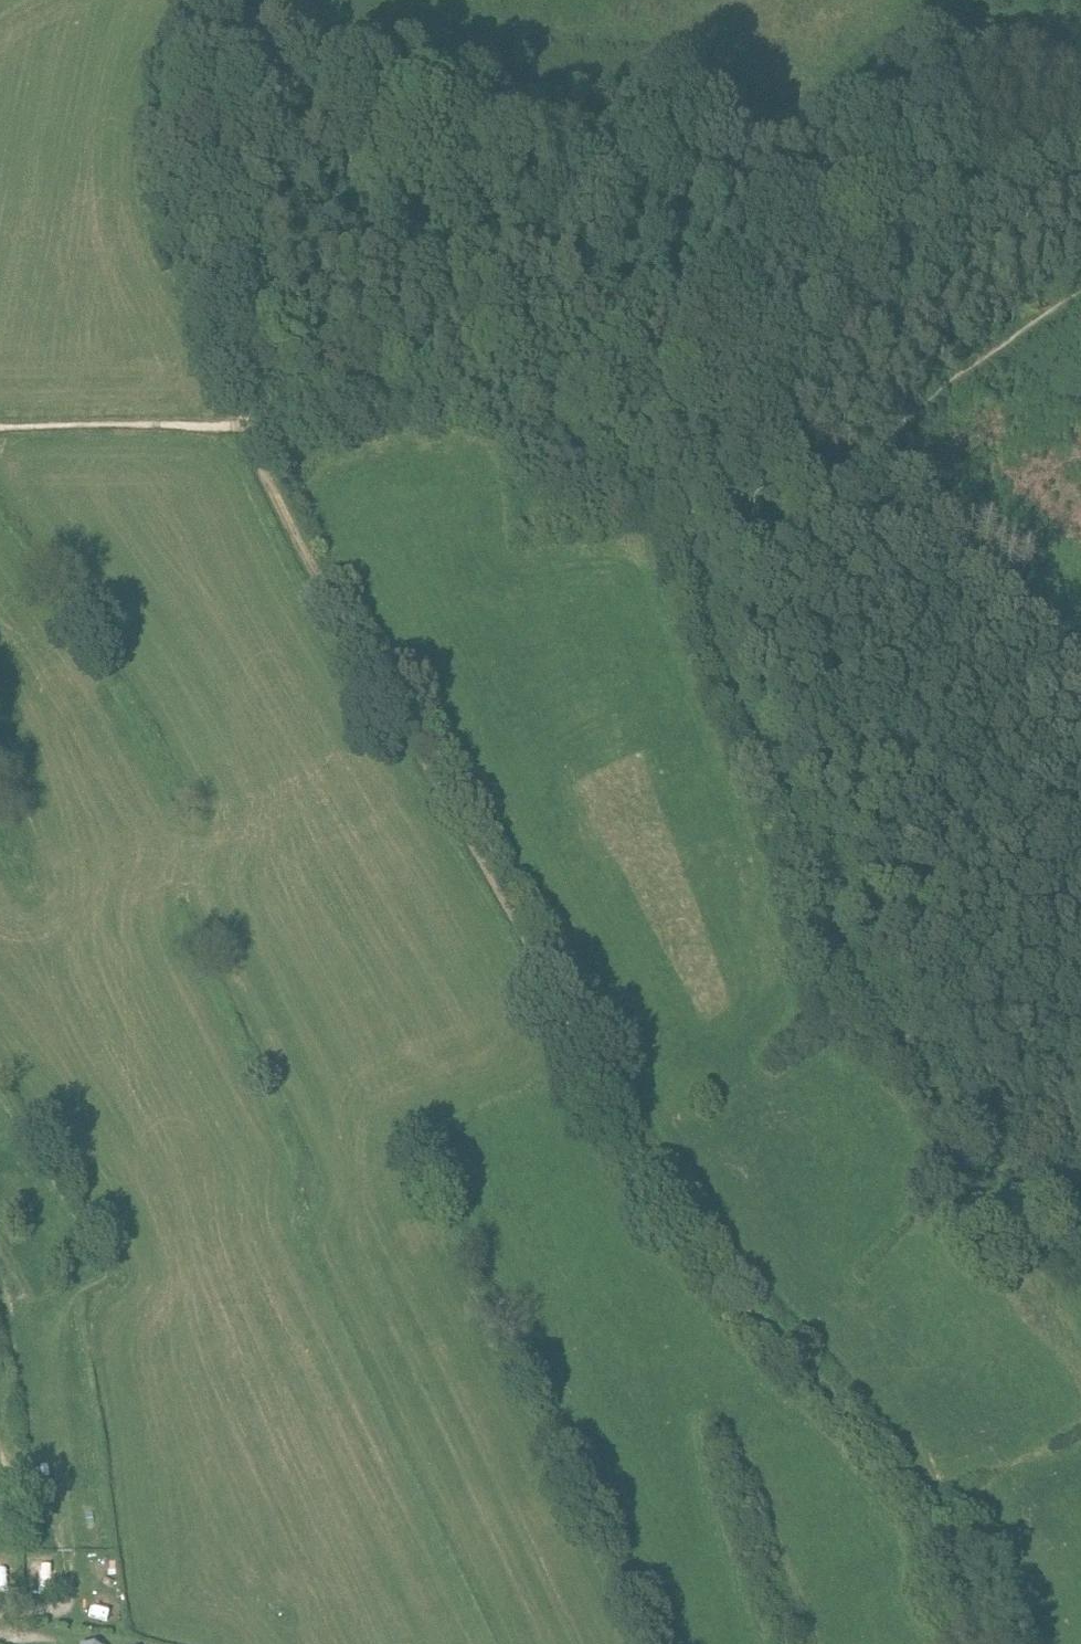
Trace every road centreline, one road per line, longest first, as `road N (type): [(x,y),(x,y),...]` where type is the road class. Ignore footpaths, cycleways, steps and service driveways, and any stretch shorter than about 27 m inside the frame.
road 1 (track): [(998,1643),(952,1533),(741,1300),(649,1168),(524,934),(292,538),(246,427)]

